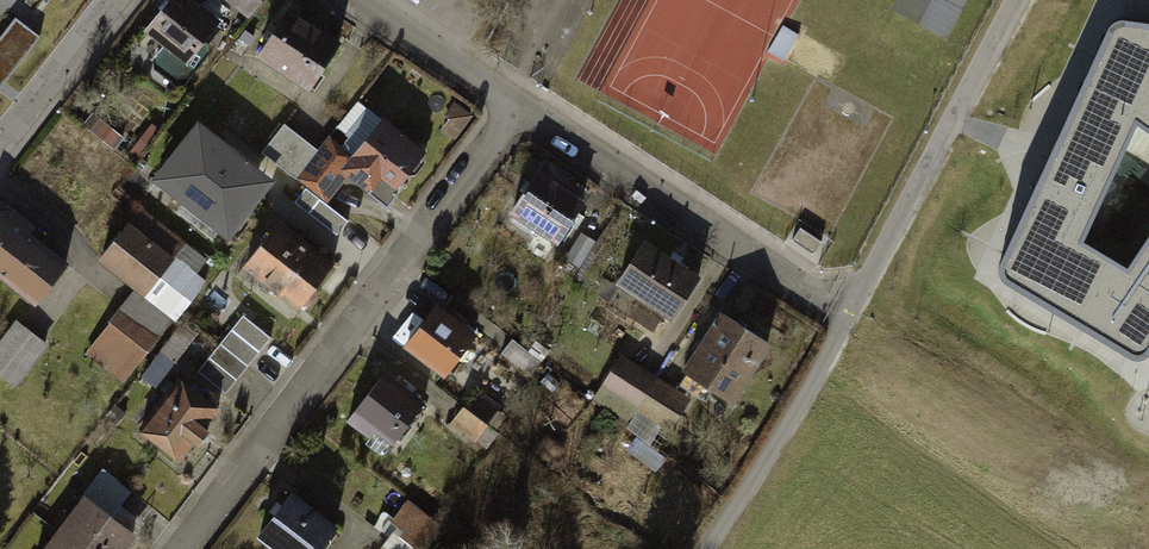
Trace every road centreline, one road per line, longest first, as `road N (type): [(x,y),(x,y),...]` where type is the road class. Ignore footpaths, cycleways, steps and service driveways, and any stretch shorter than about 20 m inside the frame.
road 1 (residential): [(518,99),(177,548)]
road 2 (residential): [(518,99),(843,307)]
road 3 (residential): [(843,307),(1008,0)]
road 4 (residential): [(709,548),(843,307)]
road 5 (residential): [(365,0),(518,99)]
road 6 (residential): [(0,139),(102,0)]

